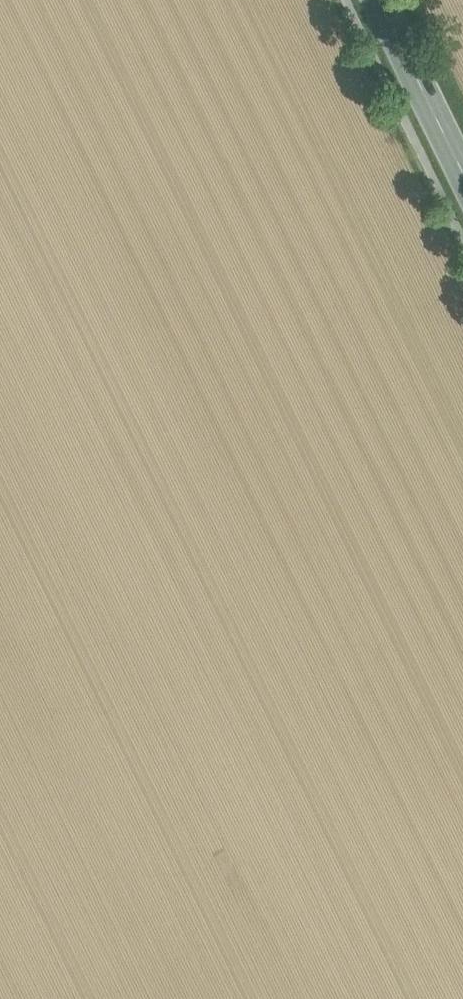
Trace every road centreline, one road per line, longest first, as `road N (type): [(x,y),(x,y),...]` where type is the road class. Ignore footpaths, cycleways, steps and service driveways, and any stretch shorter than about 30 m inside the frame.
road 1 (primary): [(380,0),(462,169)]

